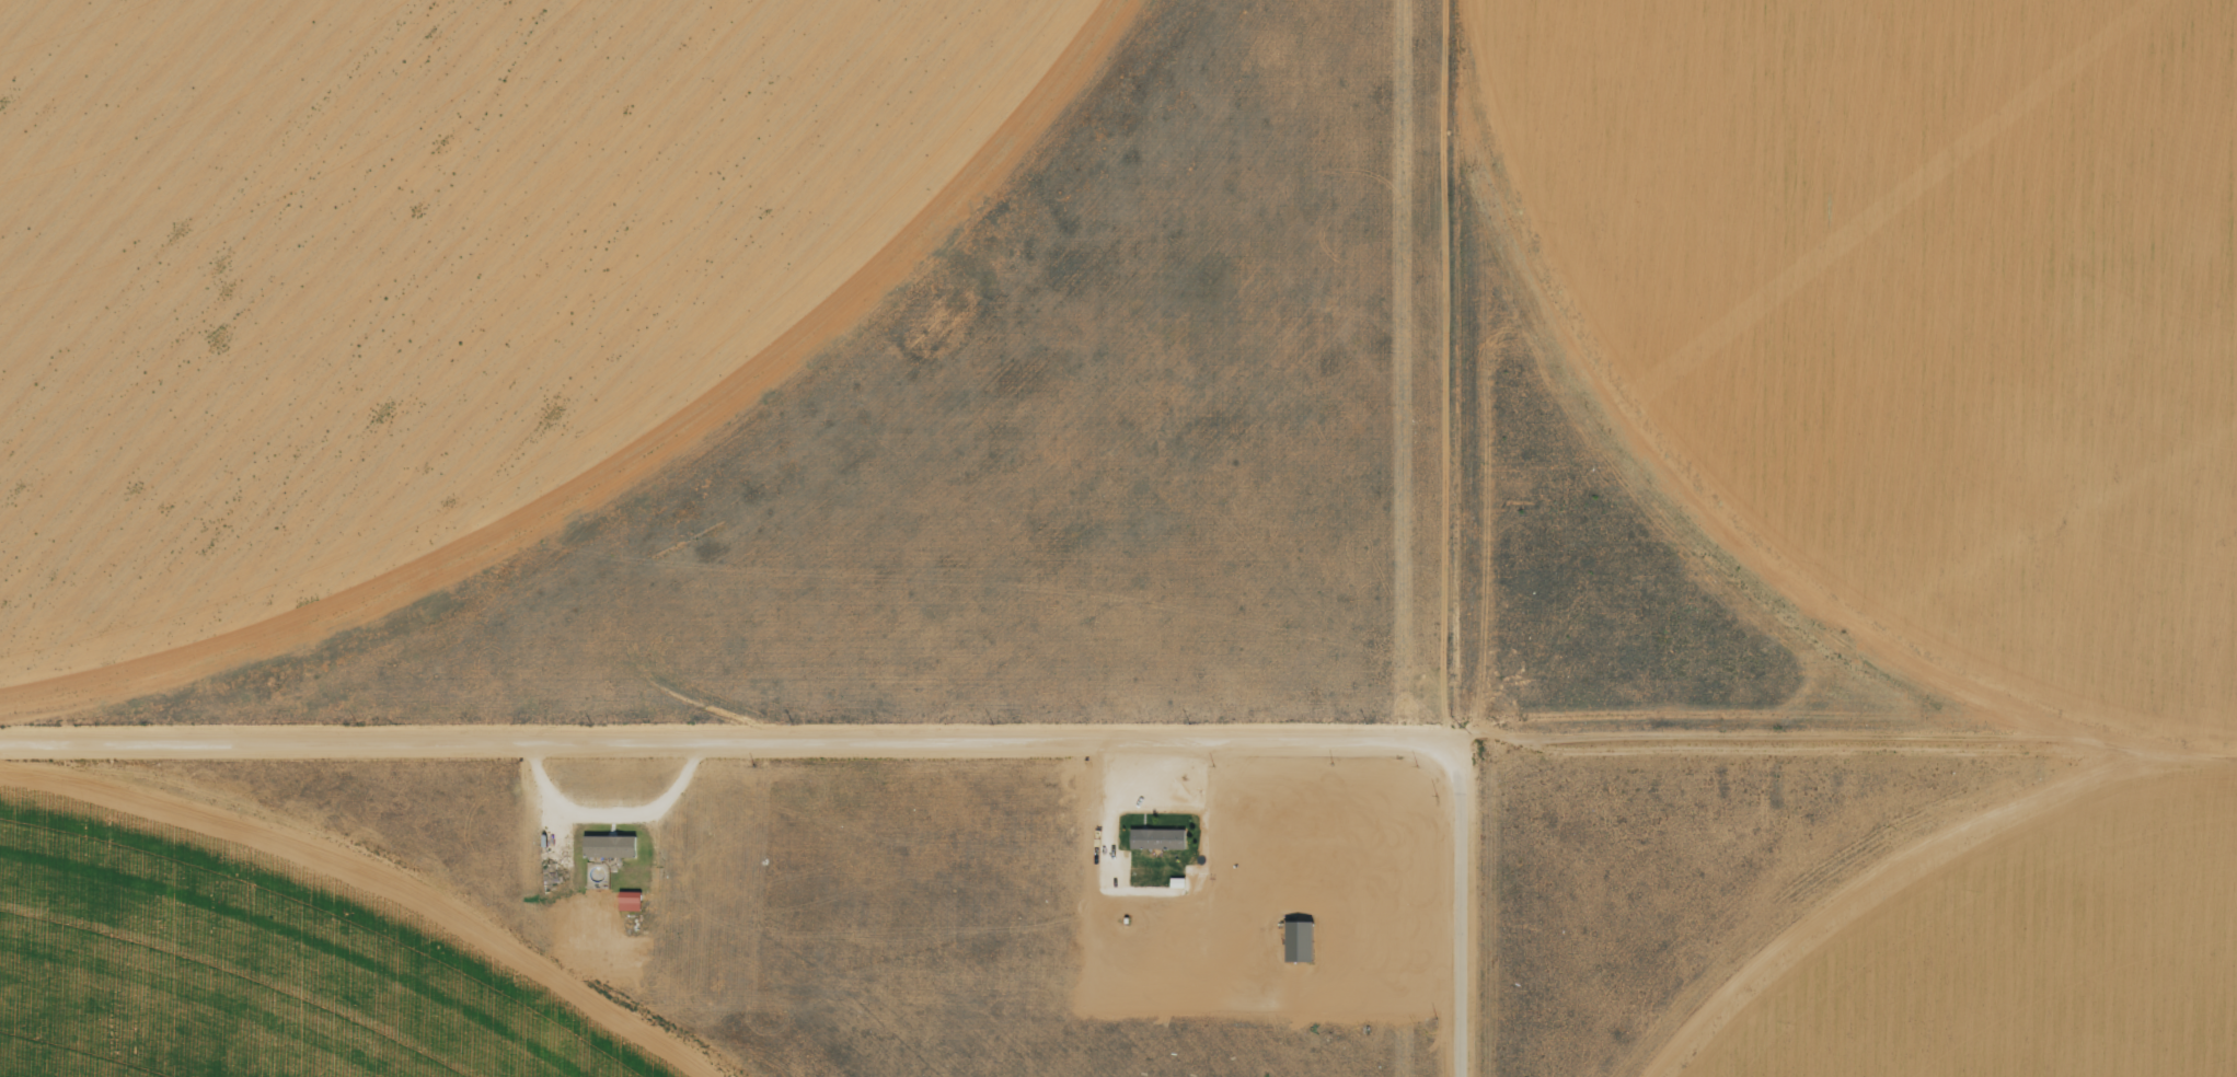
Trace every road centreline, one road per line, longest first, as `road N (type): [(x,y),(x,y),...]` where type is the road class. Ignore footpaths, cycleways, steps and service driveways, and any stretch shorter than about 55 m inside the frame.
road 1 (residential): [(1444,827),(1390,772),(0,763)]
road 2 (tertiary): [(1445,1076),(1444,827)]

